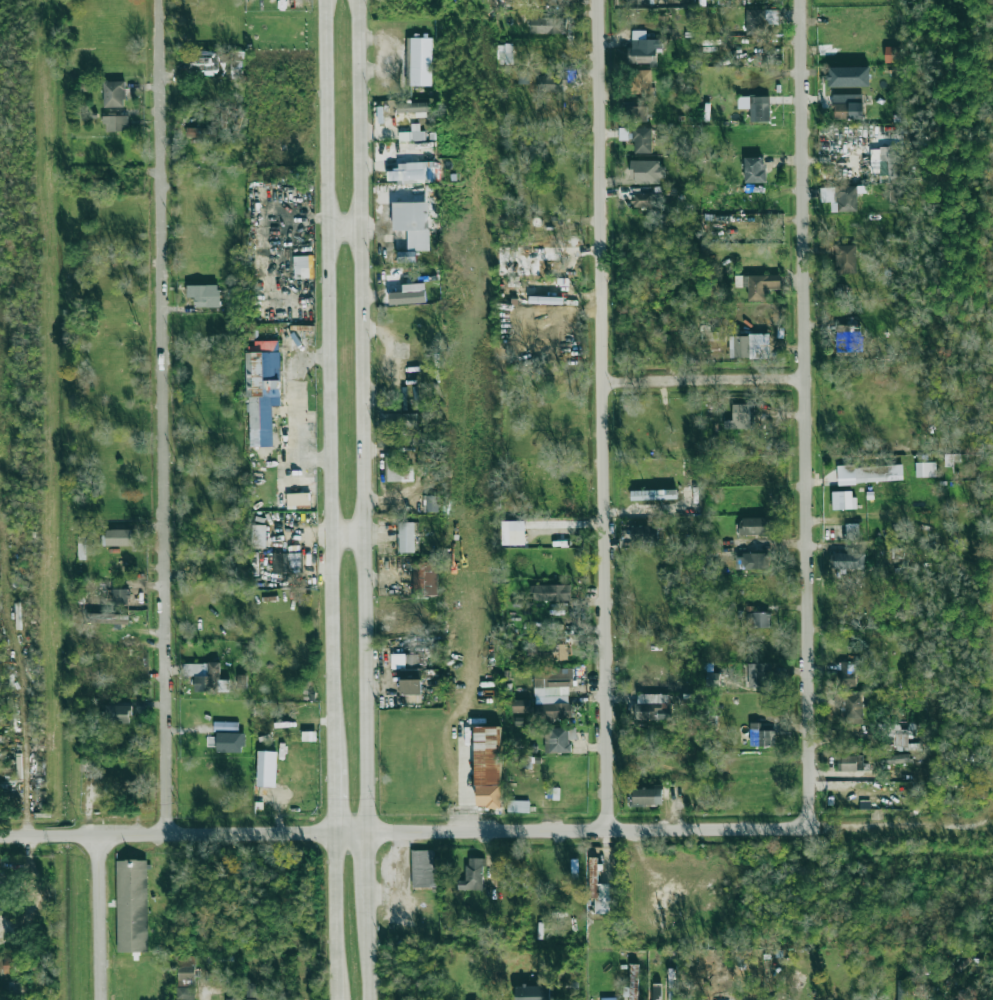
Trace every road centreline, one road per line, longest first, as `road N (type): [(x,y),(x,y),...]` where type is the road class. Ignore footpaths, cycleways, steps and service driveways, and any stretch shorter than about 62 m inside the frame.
road 1 (residential): [(992,828),(0,839)]
road 2 (residential): [(172,837),(159,0)]
road 3 (secondary): [(364,835),(361,0)]
road 4 (residential): [(612,833),(604,0)]
road 5 (residential): [(814,830),(804,0)]
road 6 (secondary): [(326,0),(335,768)]
road 7 (residential): [(609,382),(808,383)]
road 8 (secondary): [(336,836),(337,999)]
road 9 (residential): [(104,999),(102,838)]

